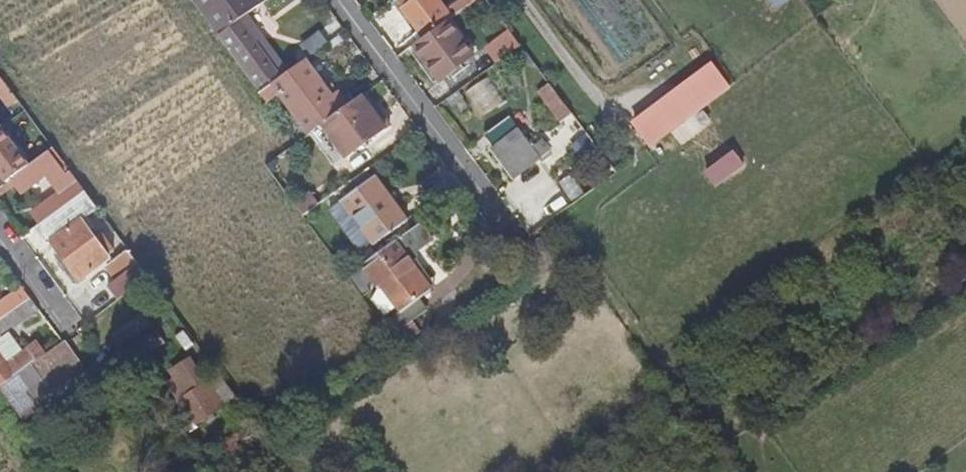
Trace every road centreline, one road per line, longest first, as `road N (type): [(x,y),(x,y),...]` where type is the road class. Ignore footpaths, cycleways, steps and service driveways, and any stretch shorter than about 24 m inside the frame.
road 1 (residential): [(519,239),(344,0)]

